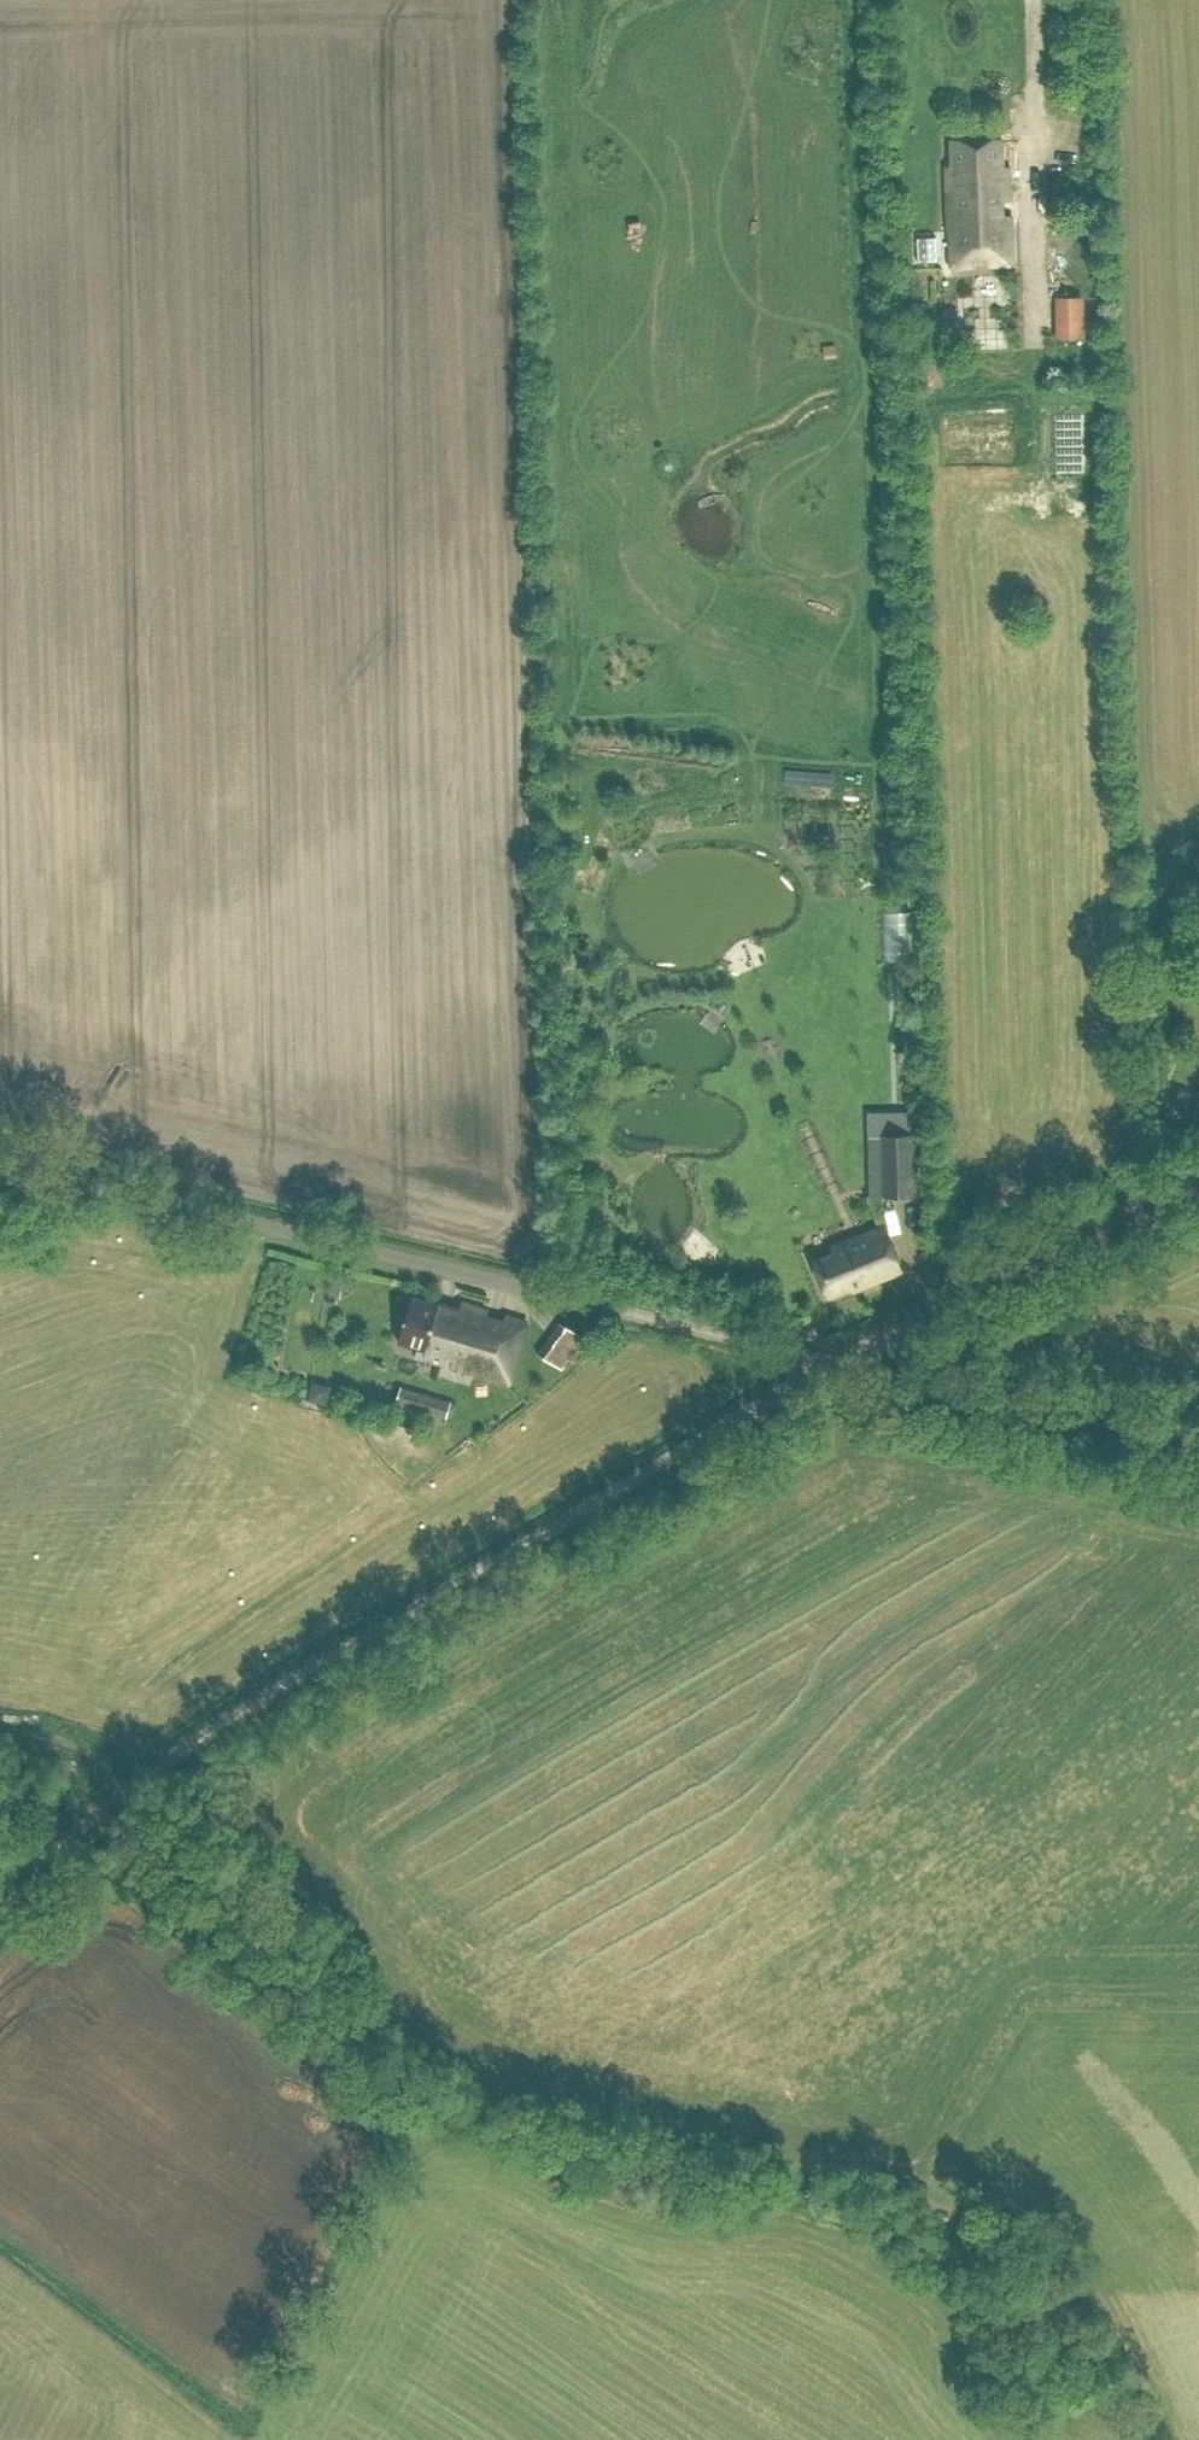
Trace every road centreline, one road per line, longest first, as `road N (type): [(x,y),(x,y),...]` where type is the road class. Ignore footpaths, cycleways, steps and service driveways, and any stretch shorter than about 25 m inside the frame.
road 1 (unclassified): [(0,1909),(74,1831),(156,1765),(673,1453),(843,1362)]
road 2 (unclassified): [(843,1362),(116,1192),(0,1175)]
road 3 (unclassified): [(862,1352),(1198,1181)]
road 4 (track): [(843,1362),(1198,1443)]
road 5 (track): [(0,1715),(77,1729),(143,1775)]

